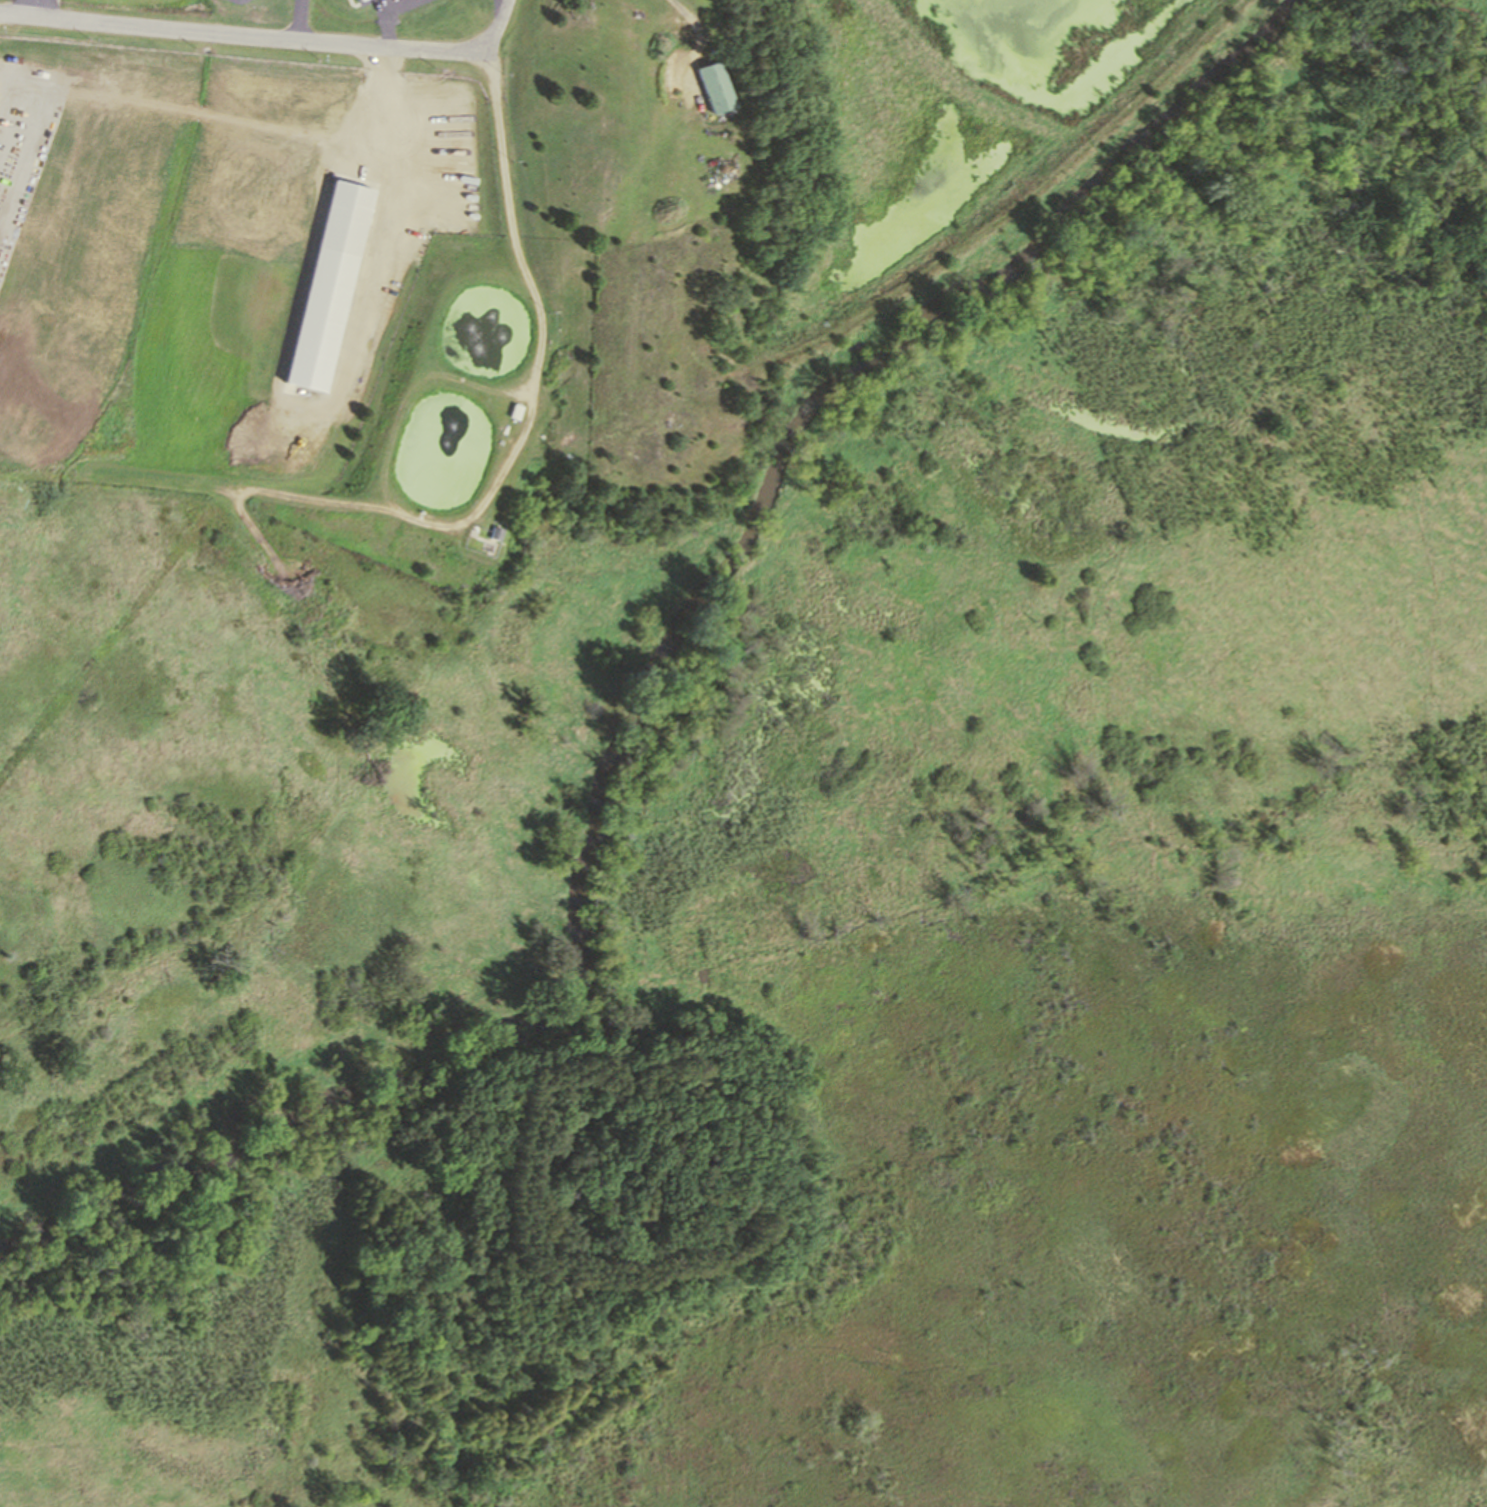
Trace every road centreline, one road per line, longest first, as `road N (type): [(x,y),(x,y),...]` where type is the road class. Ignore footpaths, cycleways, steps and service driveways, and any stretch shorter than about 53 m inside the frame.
road 1 (residential): [(0,12),(491,51)]

